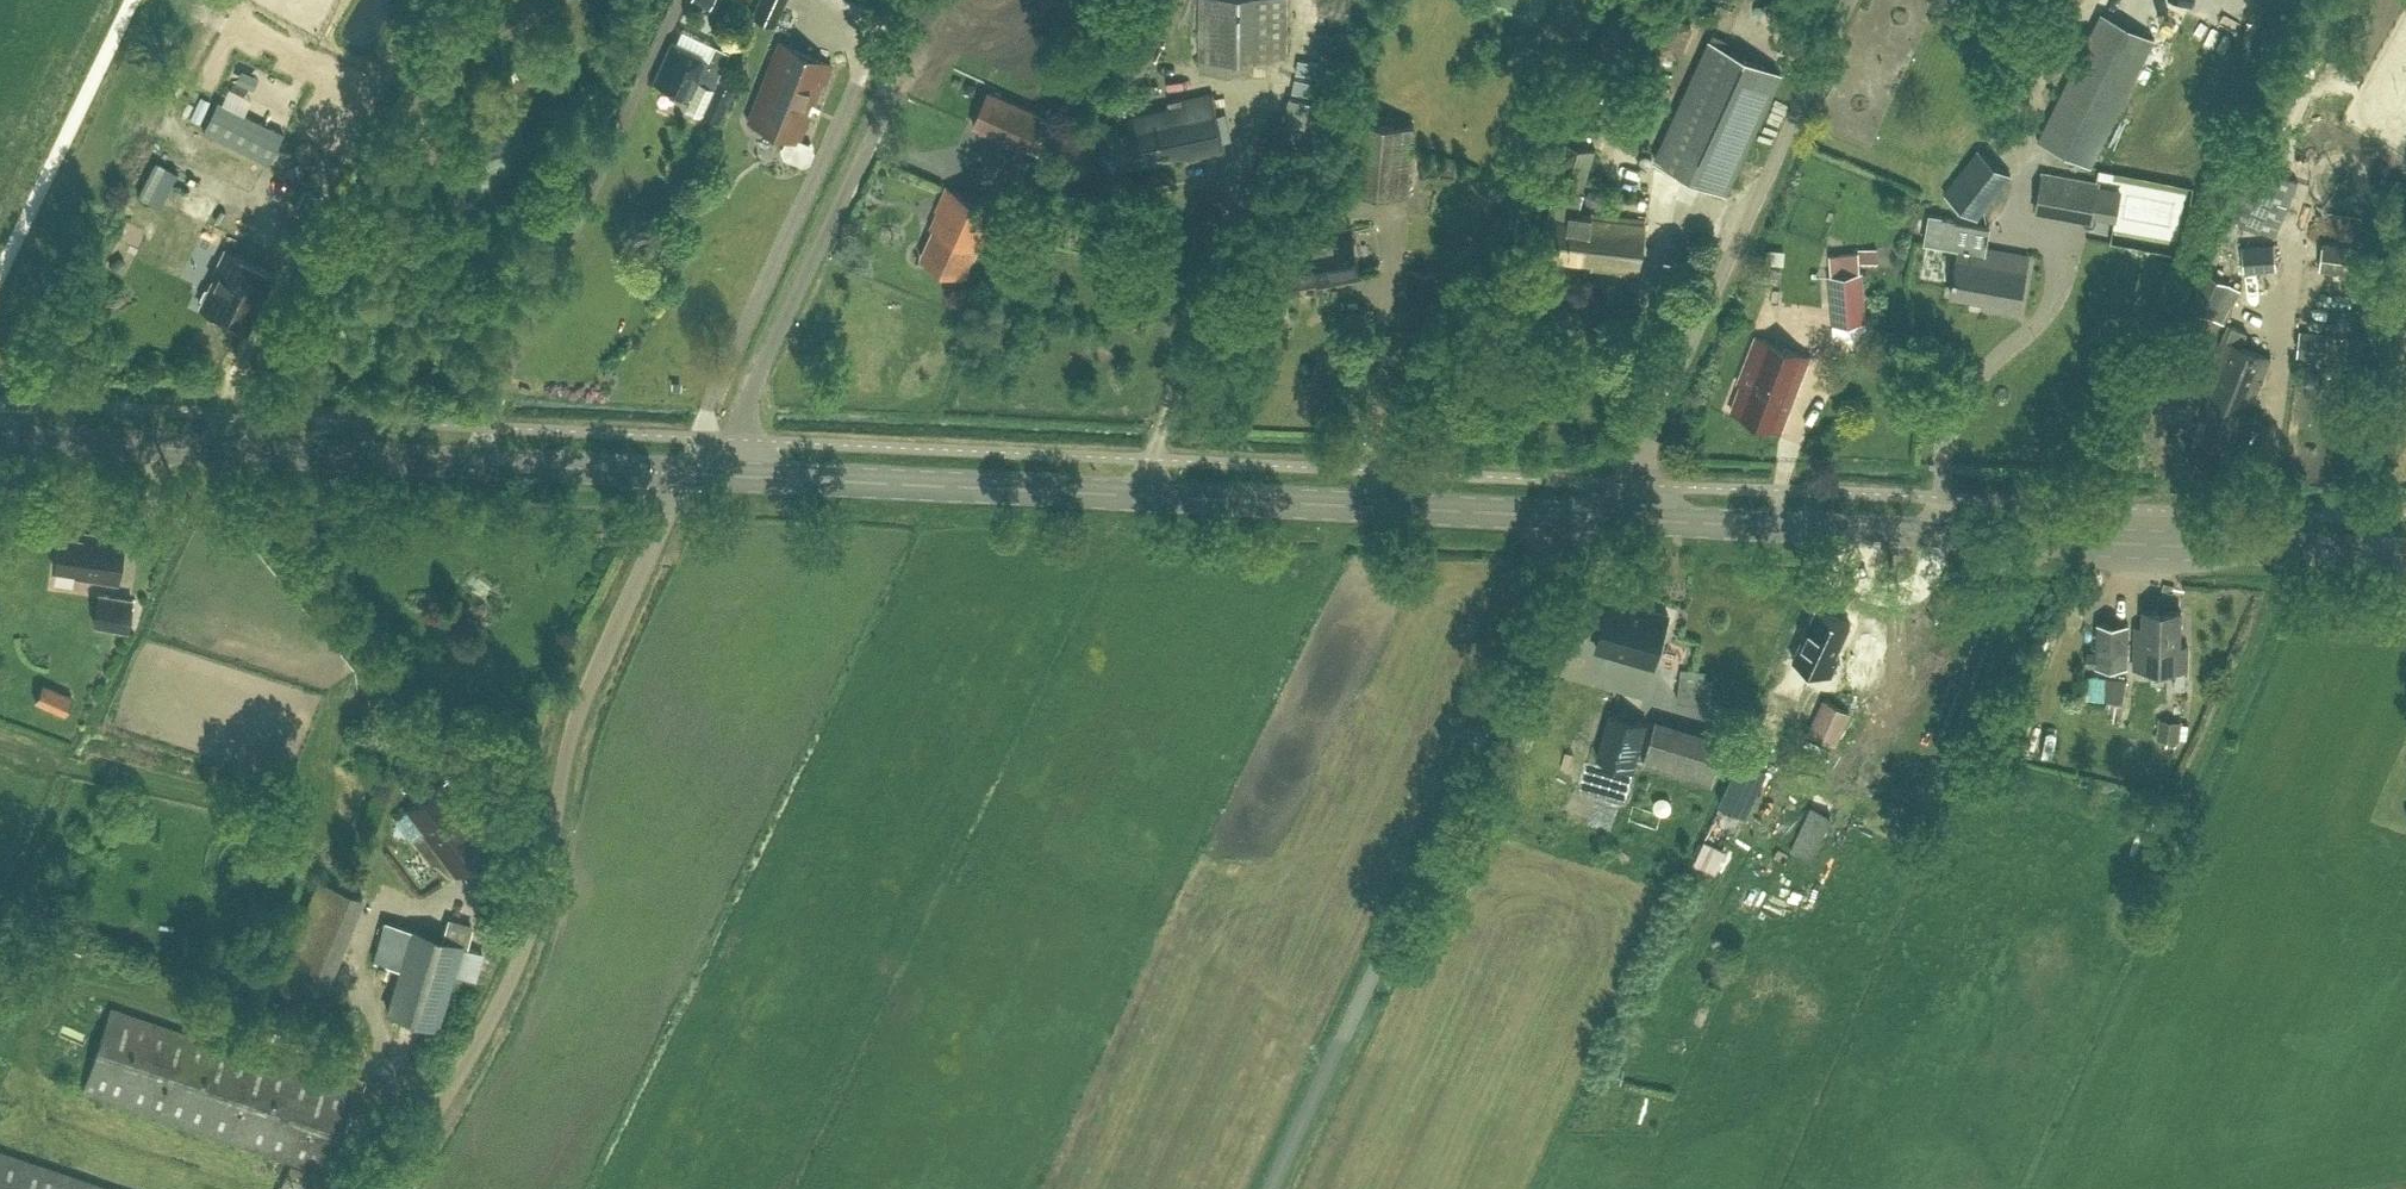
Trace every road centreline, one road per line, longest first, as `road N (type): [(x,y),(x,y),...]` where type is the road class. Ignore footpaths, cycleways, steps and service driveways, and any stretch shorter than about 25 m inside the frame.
road 1 (secondary): [(1589,513),(687,469)]
road 2 (secondary): [(2405,551),(1589,513)]
road 3 (unclassified): [(387,1188),(526,941),(571,725),(687,469)]
road 4 (unclassified): [(1272,1188),(1589,513)]
road 5 (secondary): [(687,469),(0,437)]
road 6 (unclassified): [(1589,513),(1626,483),(1850,0)]
road 7 (unclassified): [(687,469),(731,437),(932,0)]
road 8 (unclassified): [(131,0),(0,270)]

